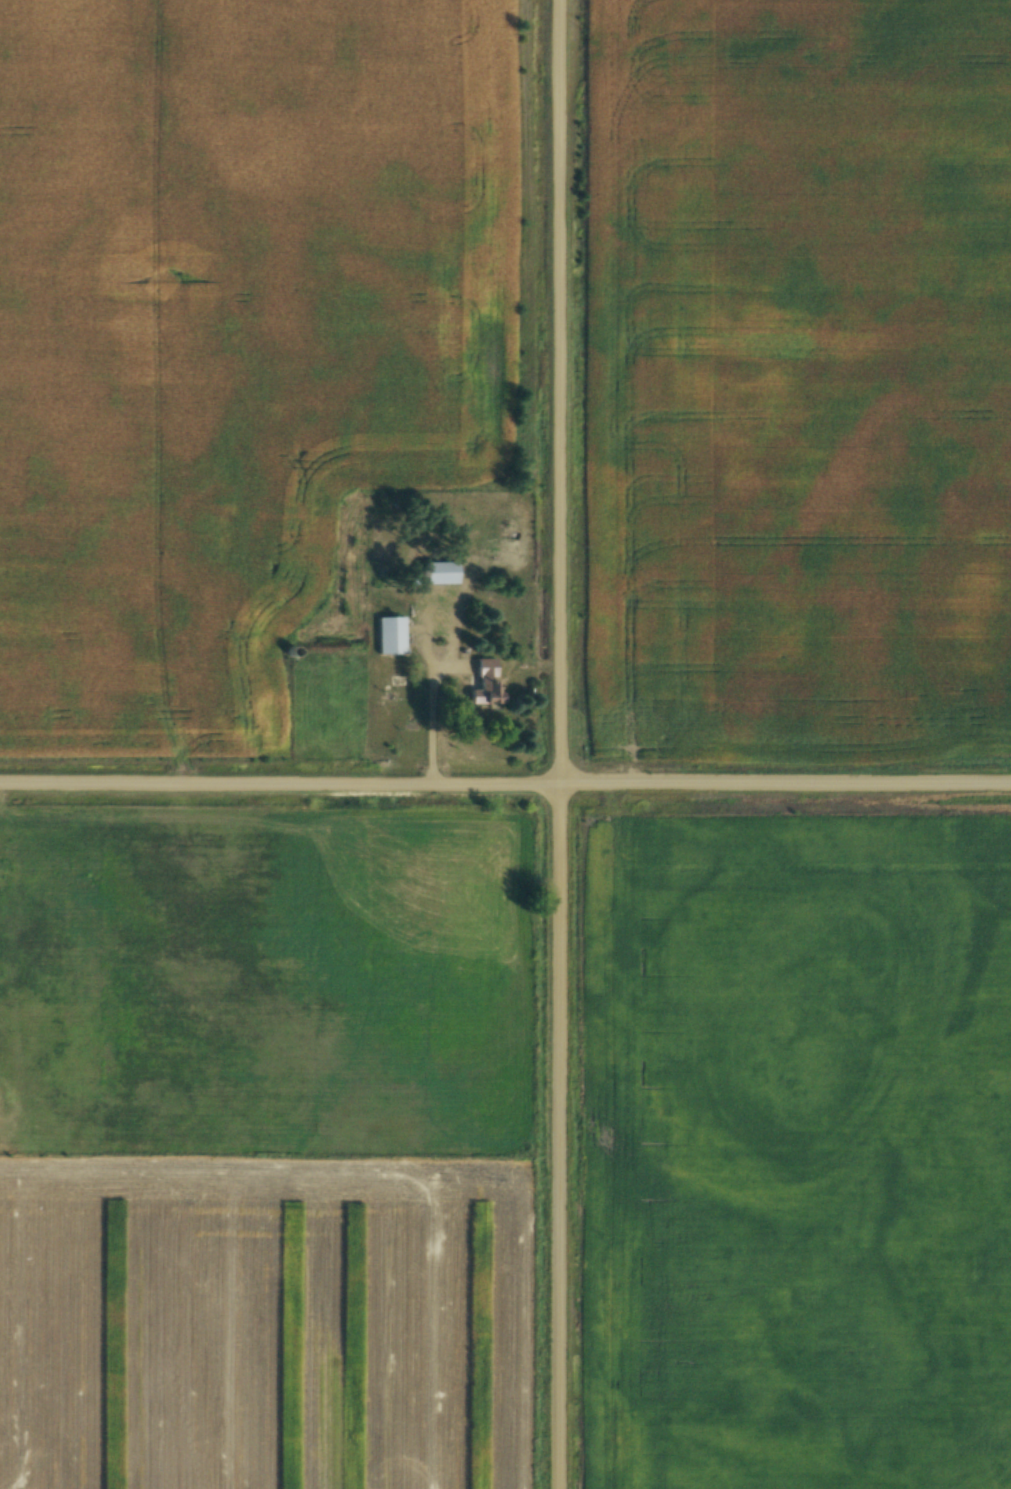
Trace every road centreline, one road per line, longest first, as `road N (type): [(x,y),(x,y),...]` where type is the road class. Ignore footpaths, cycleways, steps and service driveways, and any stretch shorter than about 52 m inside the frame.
road 1 (residential): [(548,1488),(543,0)]
road 2 (residential): [(1010,788),(0,787)]

